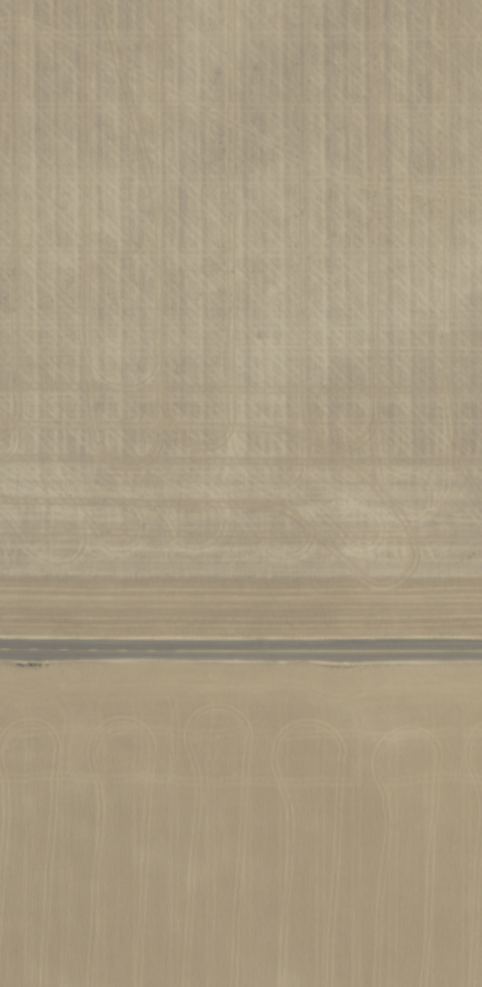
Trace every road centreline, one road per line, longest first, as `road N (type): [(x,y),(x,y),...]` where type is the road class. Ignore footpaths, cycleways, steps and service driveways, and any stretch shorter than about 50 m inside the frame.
road 1 (tertiary): [(481,650),(0,647)]

